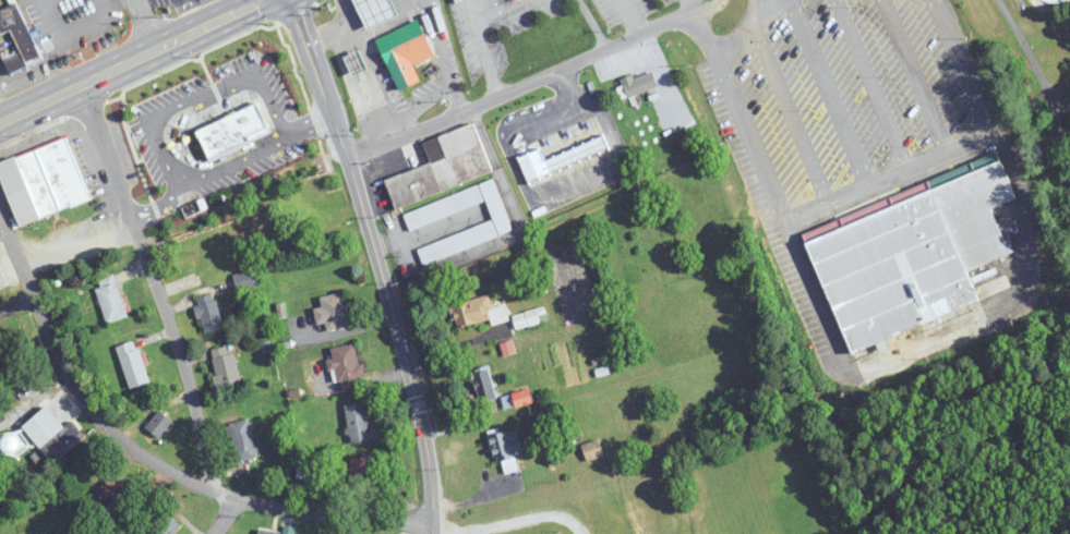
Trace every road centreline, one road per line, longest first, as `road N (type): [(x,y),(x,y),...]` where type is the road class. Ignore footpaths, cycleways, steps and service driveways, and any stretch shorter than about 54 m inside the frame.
road 1 (residential): [(433,522),(290,508),(215,489),(151,459),(75,384),(0,211)]
road 2 (tertiary): [(433,533),(420,406),(294,0)]
road 3 (residential): [(215,489),(181,355),(82,84)]
road 4 (residential): [(346,156),(696,10)]
road 5 (primary): [(0,121),(251,0)]
road 6 (residential): [(999,0),(1055,104),(1069,210)]

